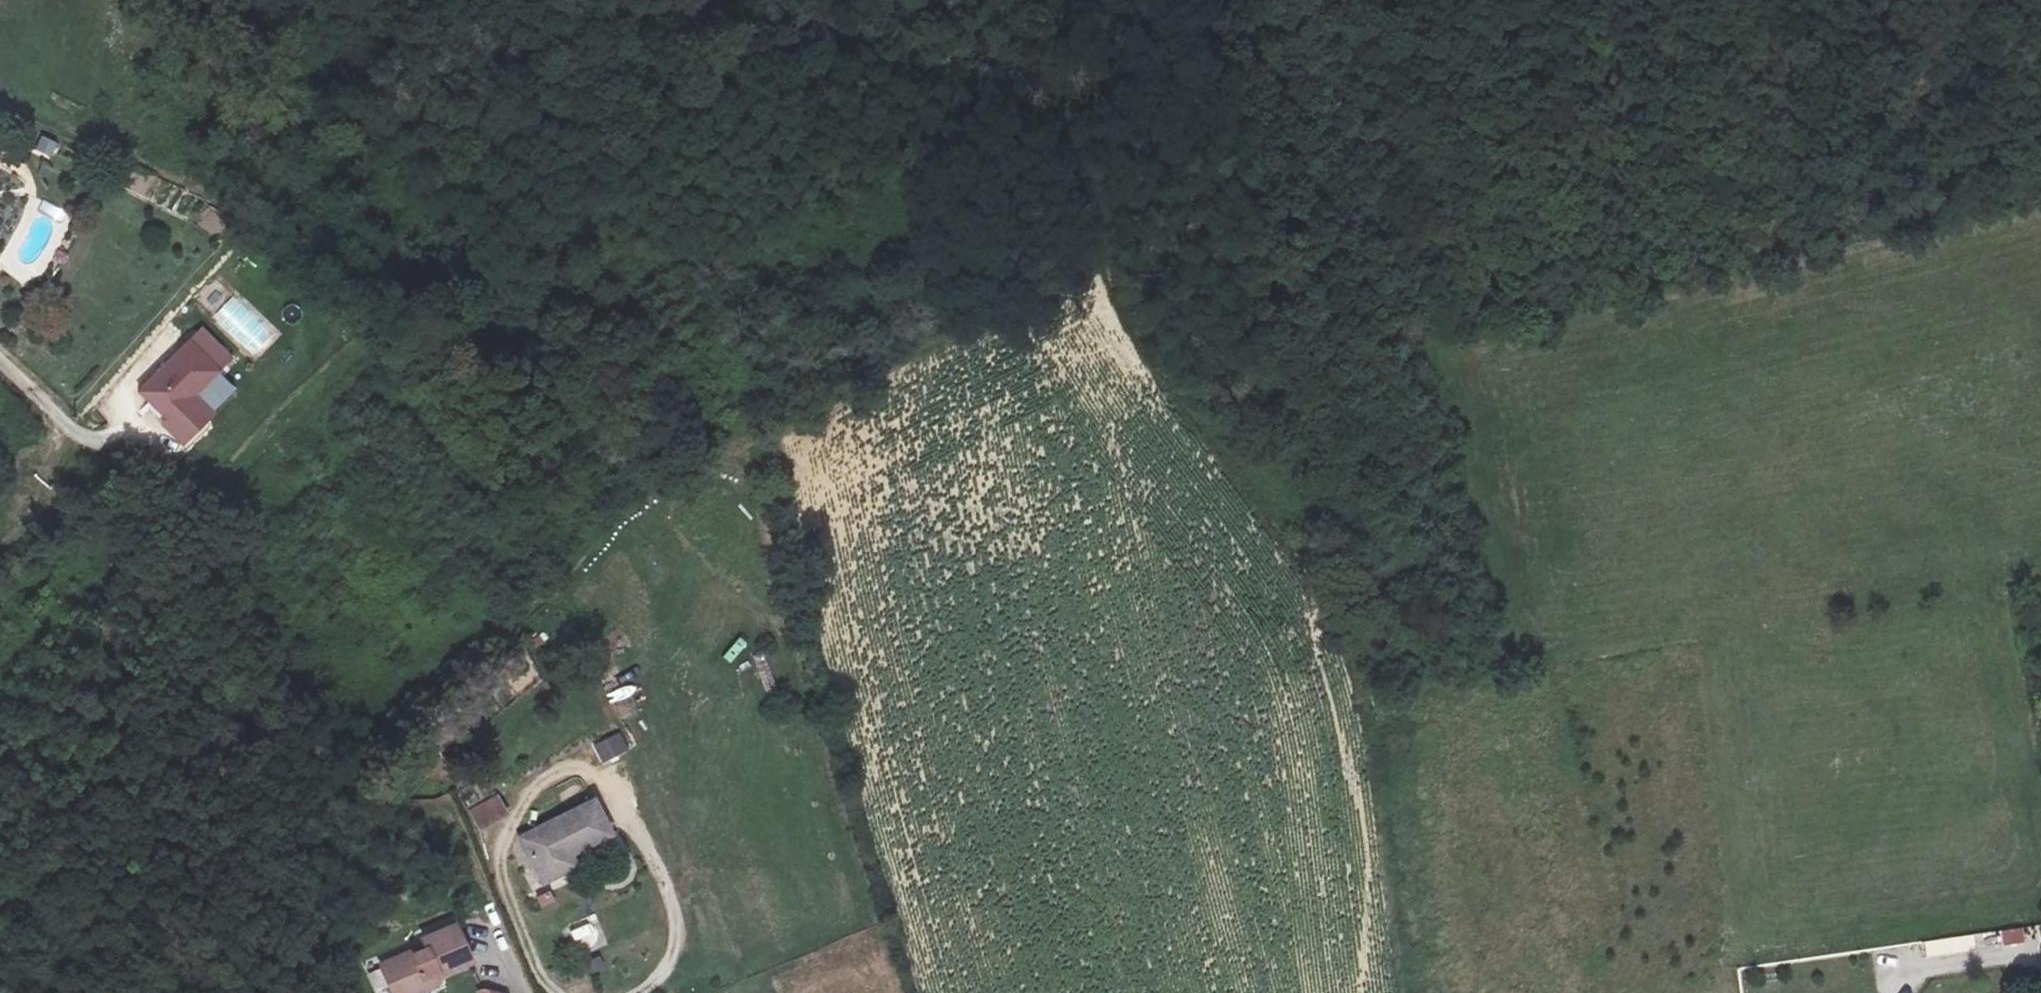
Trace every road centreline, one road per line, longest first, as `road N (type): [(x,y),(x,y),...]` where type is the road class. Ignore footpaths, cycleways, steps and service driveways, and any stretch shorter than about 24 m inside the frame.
road 1 (residential): [(96,442),(0,359)]

